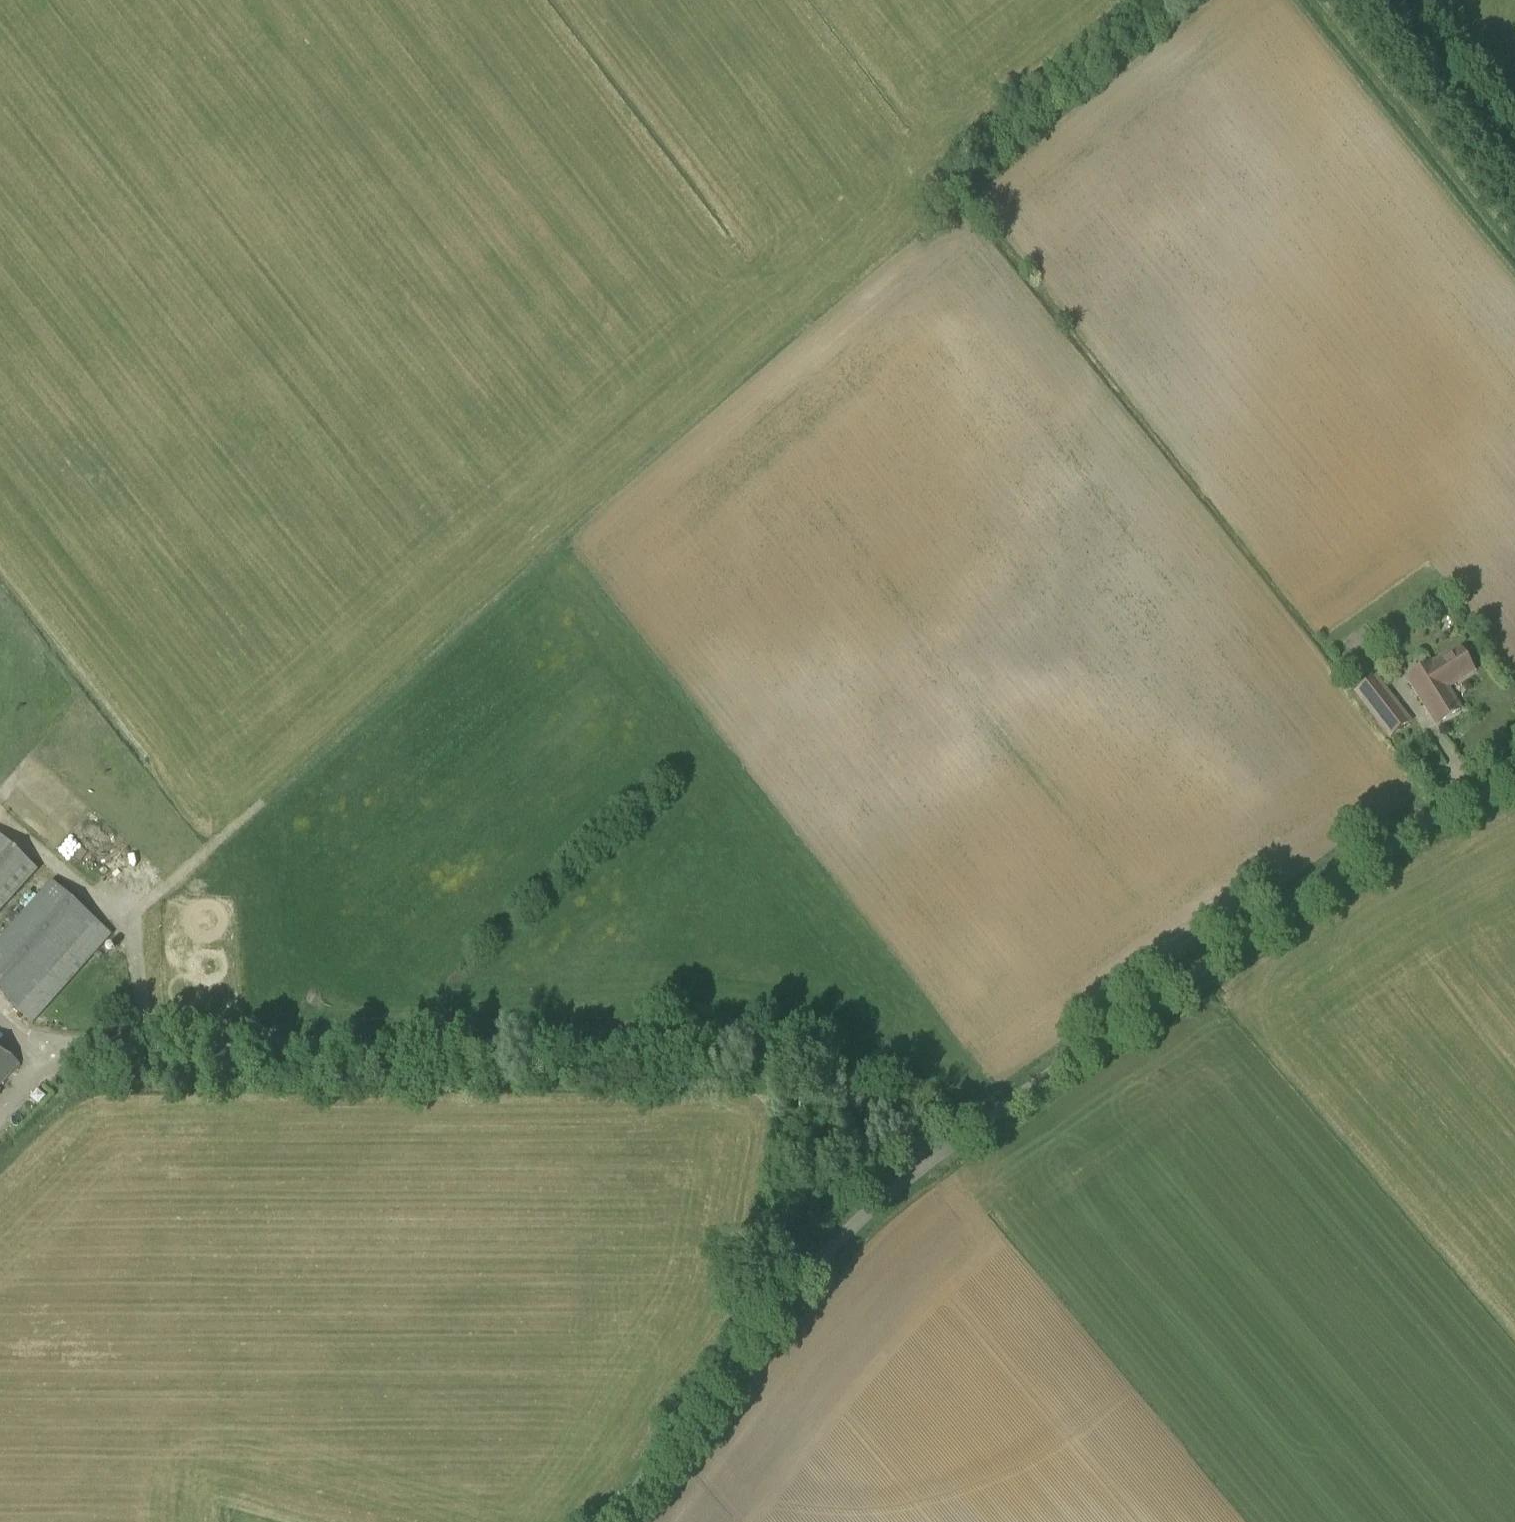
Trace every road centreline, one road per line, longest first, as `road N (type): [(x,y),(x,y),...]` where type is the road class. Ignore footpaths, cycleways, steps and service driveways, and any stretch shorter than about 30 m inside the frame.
road 1 (unclassified): [(612,1521),(813,1268),(895,1187),(1401,836),(1514,779)]
road 2 (unclassified): [(1514,190),(1364,0)]

